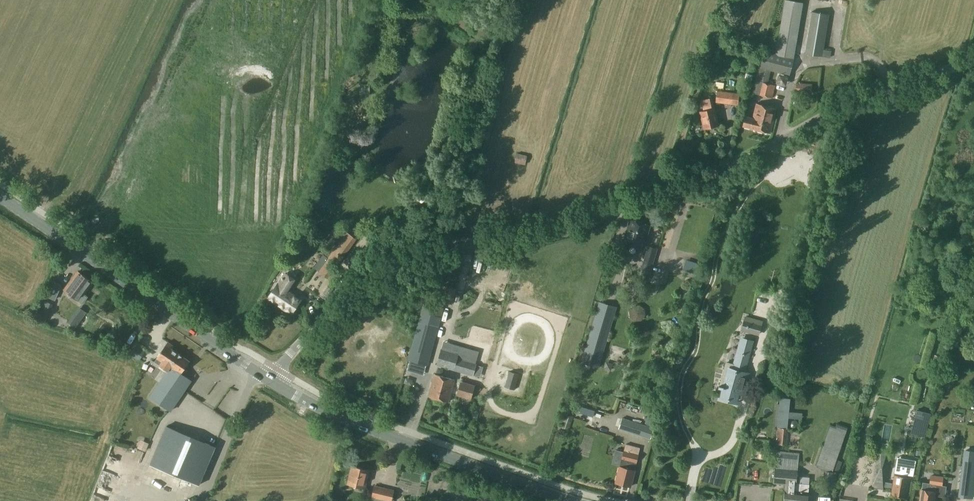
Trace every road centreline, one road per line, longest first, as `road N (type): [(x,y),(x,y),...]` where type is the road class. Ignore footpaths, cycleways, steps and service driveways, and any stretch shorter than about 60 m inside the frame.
road 1 (unclassified): [(273,381),(312,331),(393,260),(548,230),(675,188),(839,107),(973,59)]
road 2 (tertiary): [(273,381),(0,196)]
road 3 (tertiary): [(568,500),(273,381)]

